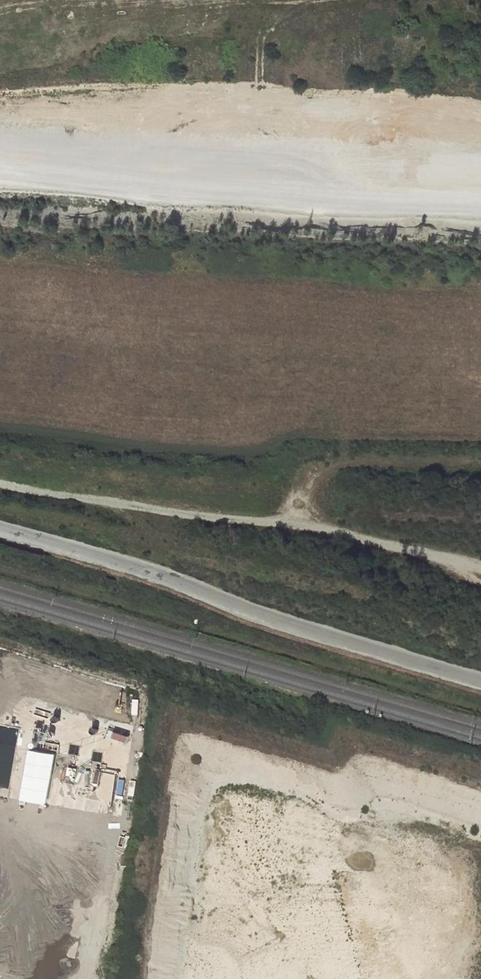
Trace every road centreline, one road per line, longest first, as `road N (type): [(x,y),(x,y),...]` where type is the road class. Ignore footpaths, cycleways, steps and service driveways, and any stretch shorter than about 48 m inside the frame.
road 1 (track): [(0,566),(480,708)]

